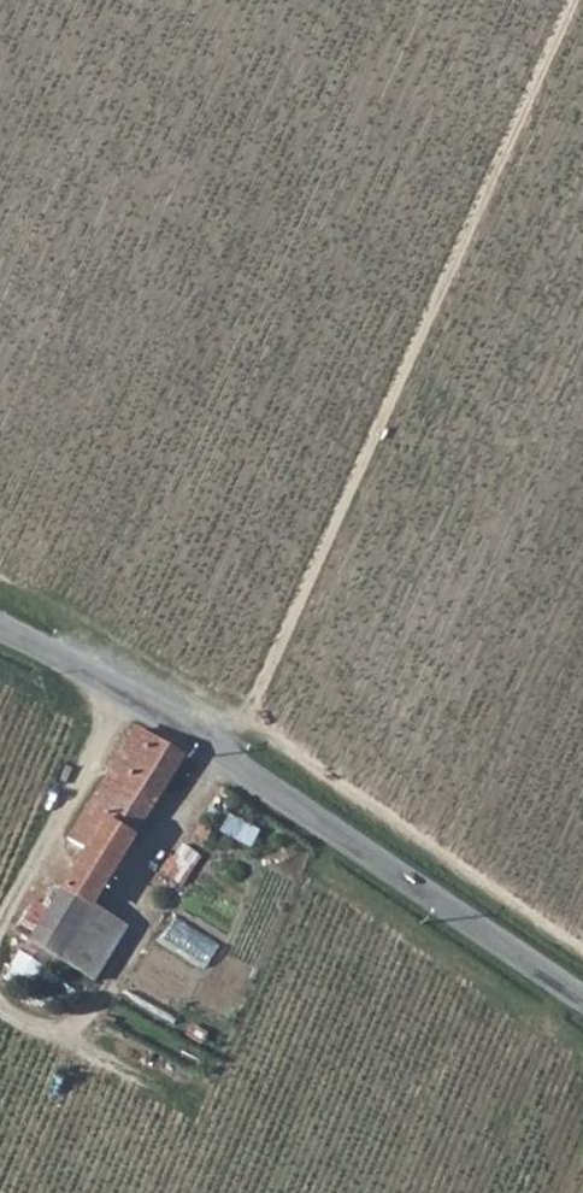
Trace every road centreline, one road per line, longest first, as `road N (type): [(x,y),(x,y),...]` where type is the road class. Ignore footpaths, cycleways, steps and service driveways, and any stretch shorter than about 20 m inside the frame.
road 1 (track): [(582,944),(249,710),(577,0)]
road 2 (unclassified): [(0,629),(104,680),(582,996)]

